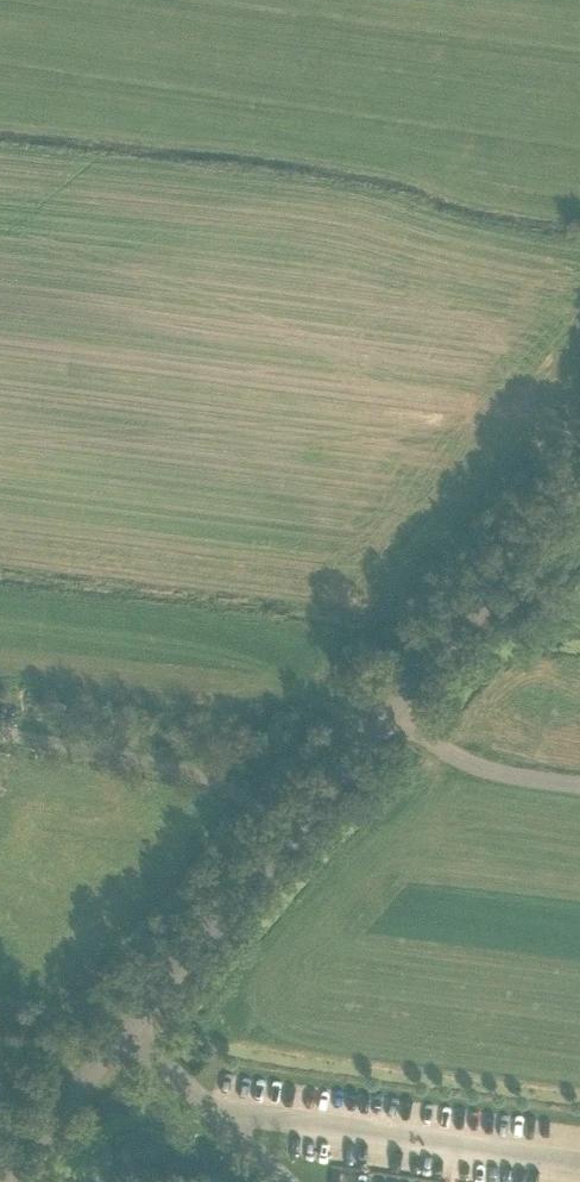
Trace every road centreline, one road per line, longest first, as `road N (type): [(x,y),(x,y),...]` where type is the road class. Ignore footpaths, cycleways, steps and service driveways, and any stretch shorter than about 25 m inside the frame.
road 1 (tertiary): [(0,1179),(579,487)]

